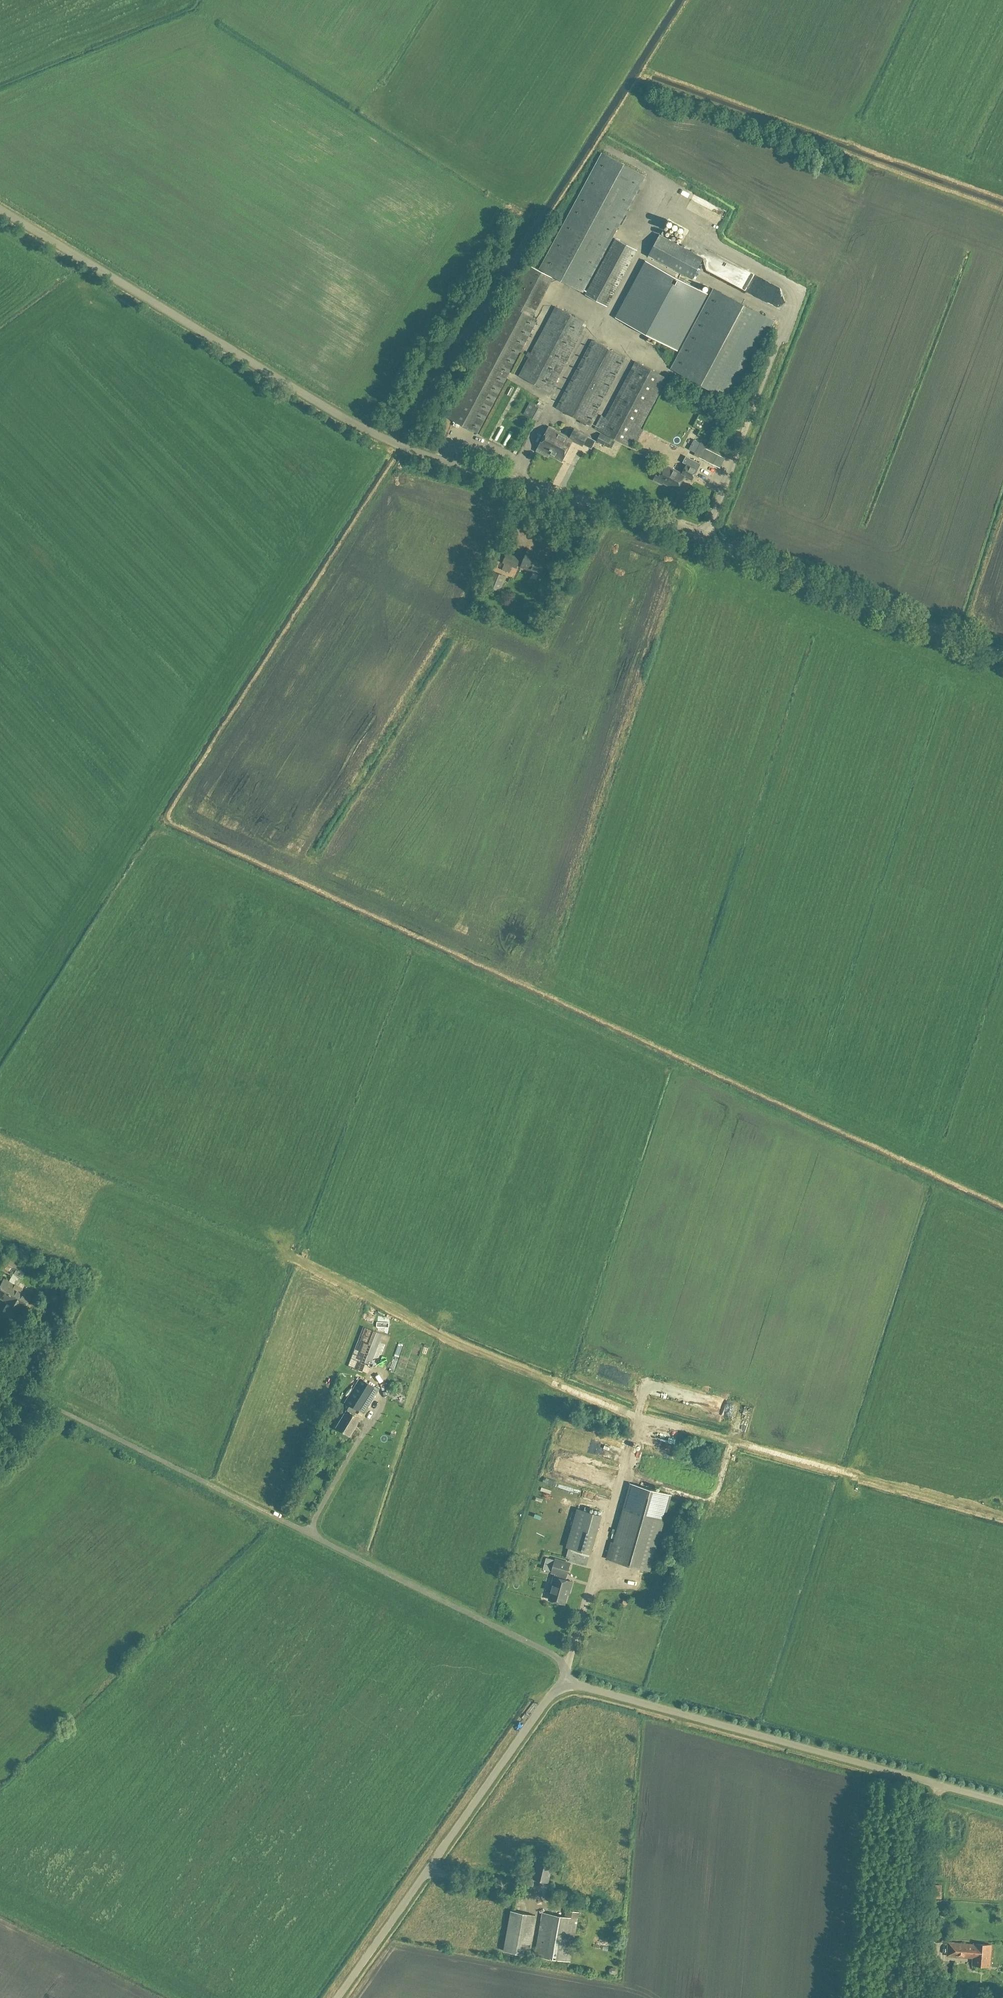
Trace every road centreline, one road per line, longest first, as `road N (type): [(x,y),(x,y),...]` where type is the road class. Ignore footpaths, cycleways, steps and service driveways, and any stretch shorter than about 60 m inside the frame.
road 1 (unclassified): [(1002,659),(722,546),(419,458),(0,209)]
road 2 (unclassified): [(566,1685),(554,1654),(0,1382)]
road 3 (unclassified): [(1002,1796),(566,1685)]
road 4 (unclassified): [(338,1997),(549,1696),(566,1685)]

